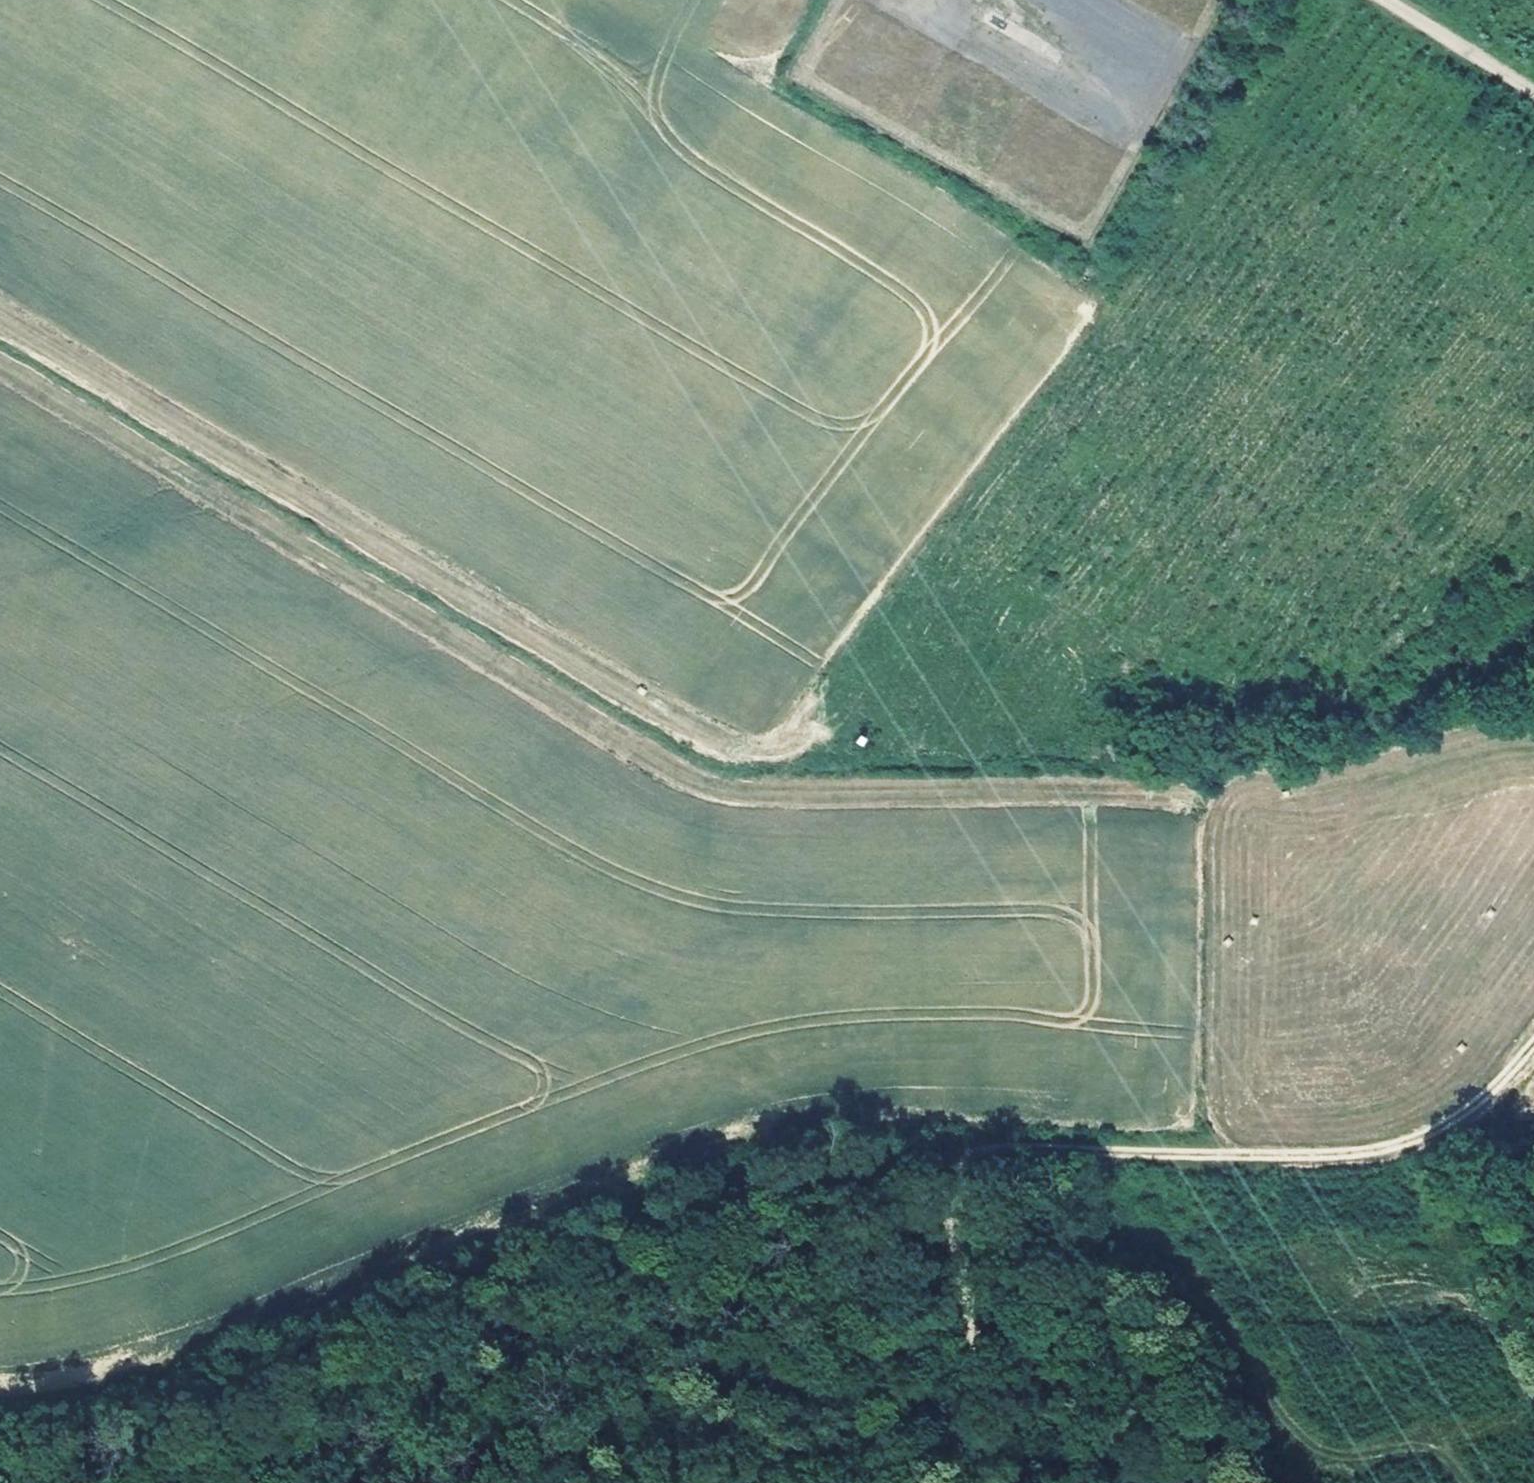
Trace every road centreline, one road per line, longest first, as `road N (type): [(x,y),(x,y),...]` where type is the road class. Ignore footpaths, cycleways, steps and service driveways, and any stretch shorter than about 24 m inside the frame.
road 1 (track): [(1533,1023),(1421,1137),(949,1184),(987,1482)]
road 2 (track): [(1379,0),(1533,89)]

